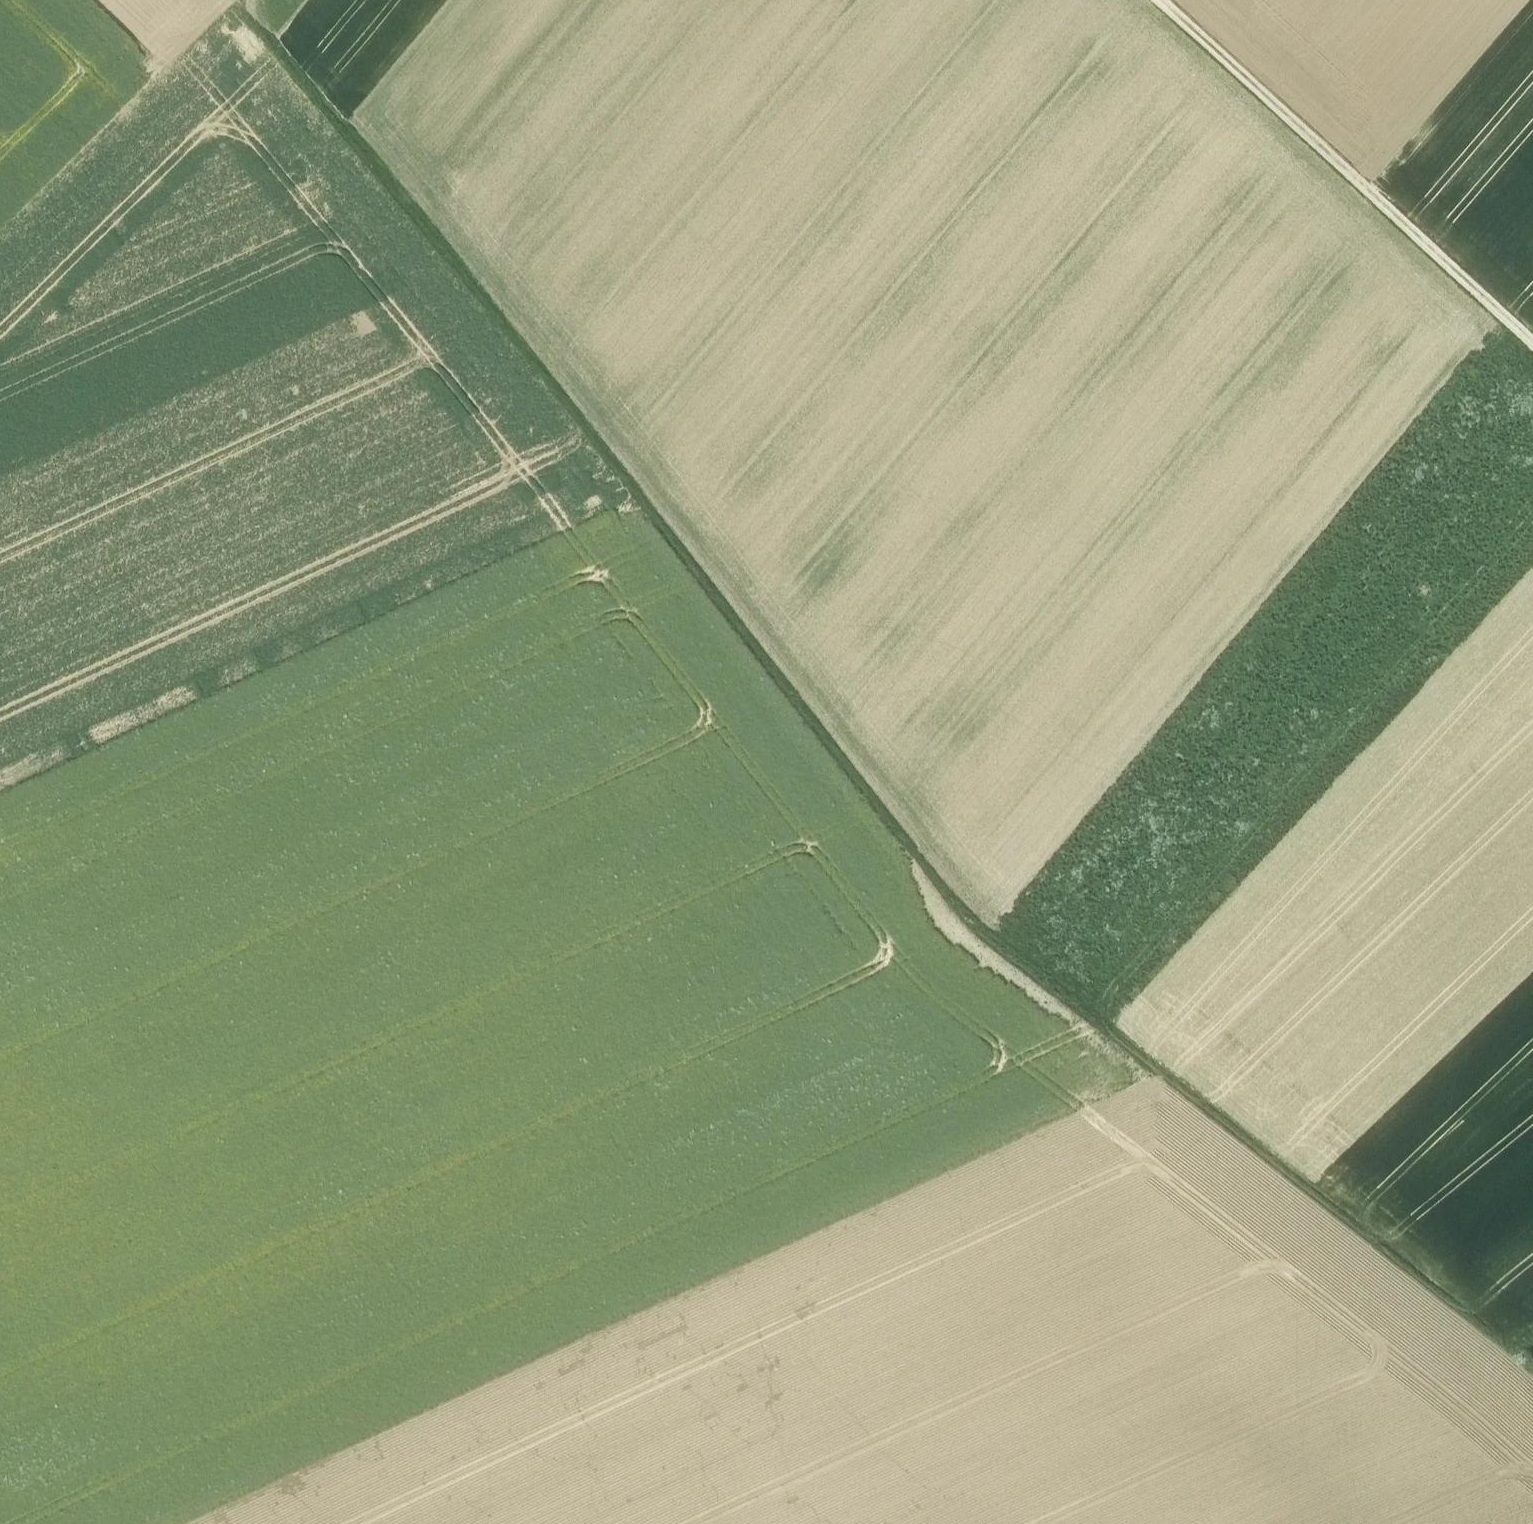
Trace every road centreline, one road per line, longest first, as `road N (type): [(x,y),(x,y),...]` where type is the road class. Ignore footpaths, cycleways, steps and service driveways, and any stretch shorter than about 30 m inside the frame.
road 1 (track): [(1532,1370),(961,911),(642,498),(244,10),(253,0)]
road 2 (track): [(1162,0),(1532,347)]

